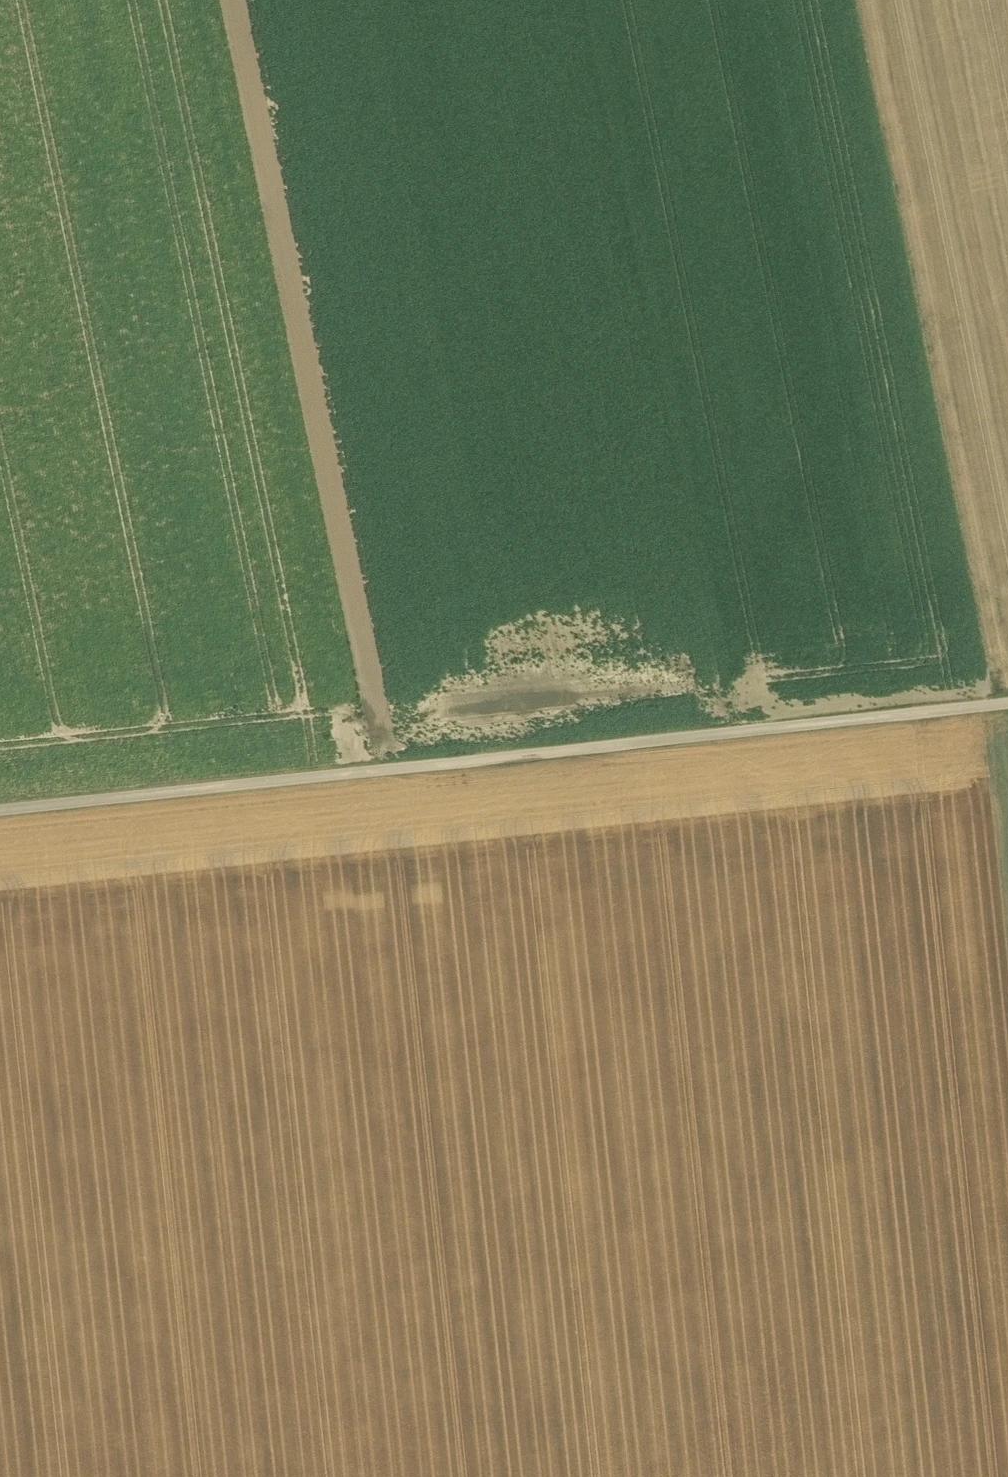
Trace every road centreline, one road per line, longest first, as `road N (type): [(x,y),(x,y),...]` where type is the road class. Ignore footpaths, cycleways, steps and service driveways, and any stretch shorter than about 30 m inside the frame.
road 1 (track): [(1007,704),(0,810)]

